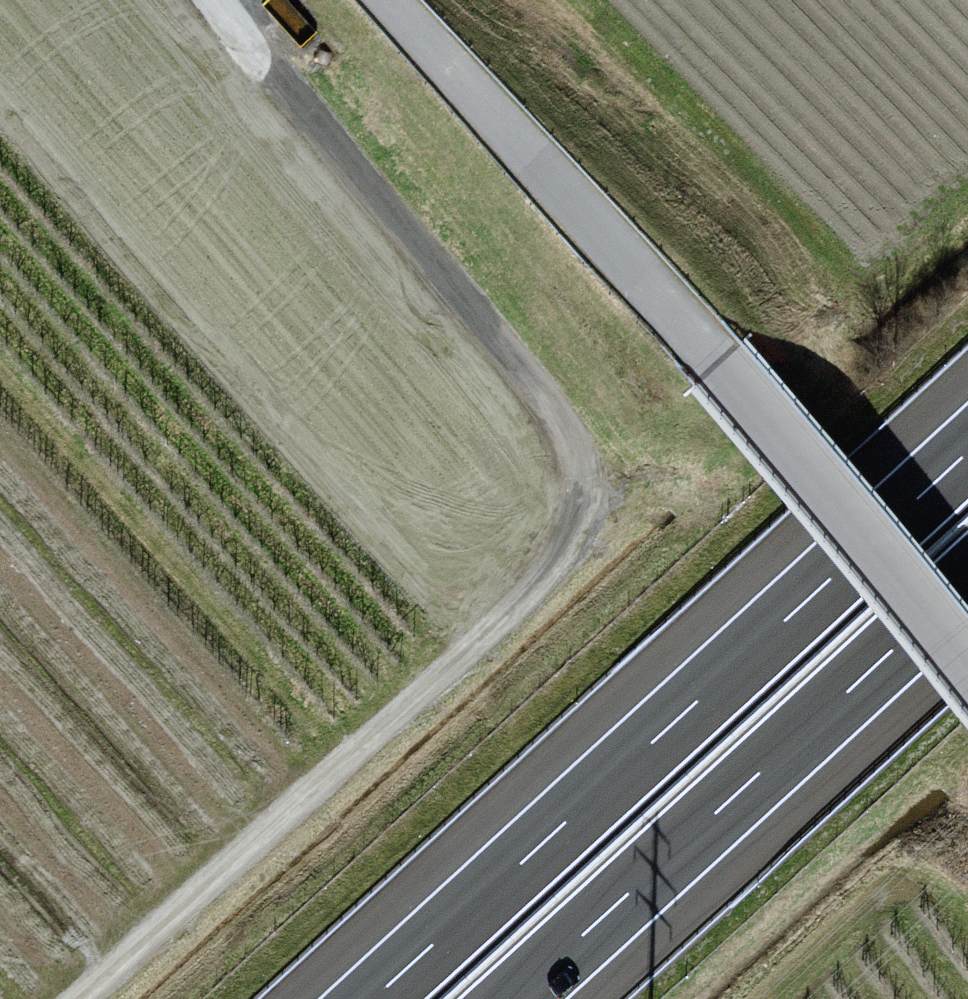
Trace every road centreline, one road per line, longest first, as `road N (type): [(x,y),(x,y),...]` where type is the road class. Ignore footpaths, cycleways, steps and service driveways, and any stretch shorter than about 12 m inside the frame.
road 1 (track): [(210,0),(583,469),(590,516),(577,550),(525,602),(86,998)]
road 2 (unclassified): [(389,0),(719,364),(967,670)]
road 3 (motorway): [(967,451),(372,998)]
road 4 (motorway): [(514,998),(967,581)]
road 5 (track): [(835,312),(541,0)]

